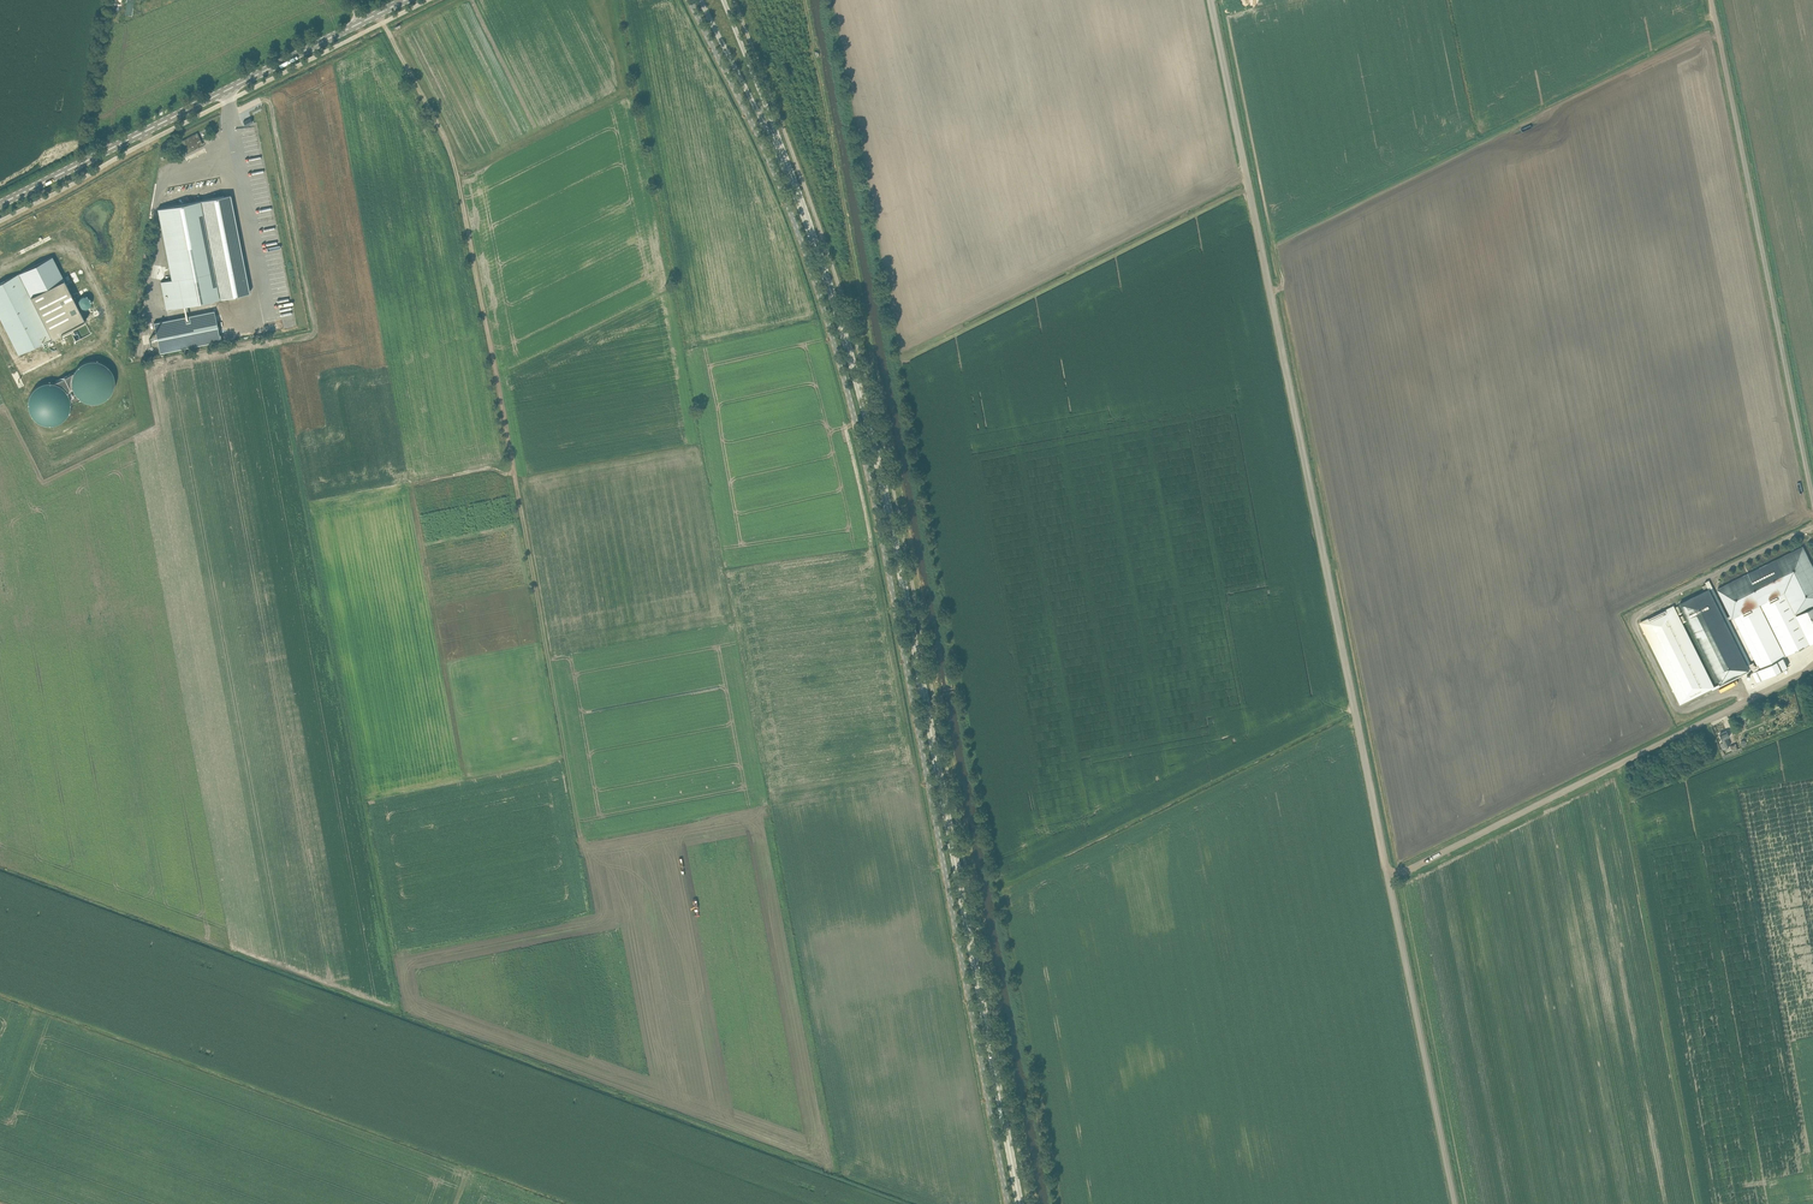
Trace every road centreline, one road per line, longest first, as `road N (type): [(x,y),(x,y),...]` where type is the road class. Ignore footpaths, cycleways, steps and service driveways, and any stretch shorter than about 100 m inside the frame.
road 1 (unclassified): [(1009,1203),(858,426),(788,202),(691,0)]
road 2 (track): [(1455,1203),(1211,0)]
road 3 (primary): [(1020,1203),(893,528),(843,330),(789,173)]
road 4 (track): [(579,836),(455,169),(378,14)]
road 5 (track): [(333,630),(280,342),(317,331),(272,100),(235,112)]
road 6 (track): [(1812,488),(1712,0)]
road 7 (track): [(1388,877),(1812,665)]
road 8 (primary): [(0,204),(405,0)]
road 9 (primary): [(701,0),(789,173)]
road 10 (primary): [(789,173),(724,0)]

